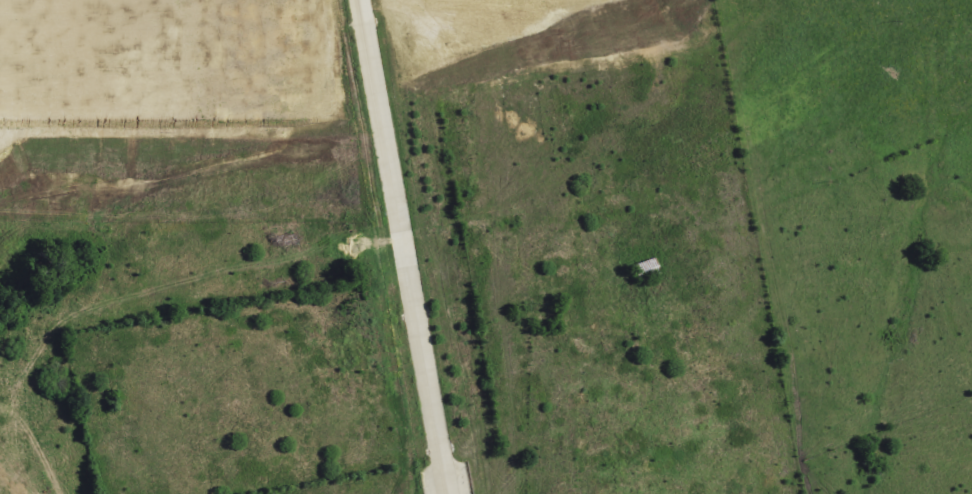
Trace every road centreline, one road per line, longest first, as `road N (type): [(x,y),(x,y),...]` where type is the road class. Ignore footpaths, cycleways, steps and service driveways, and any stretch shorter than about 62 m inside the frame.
road 1 (residential): [(449,493),(357,0)]

